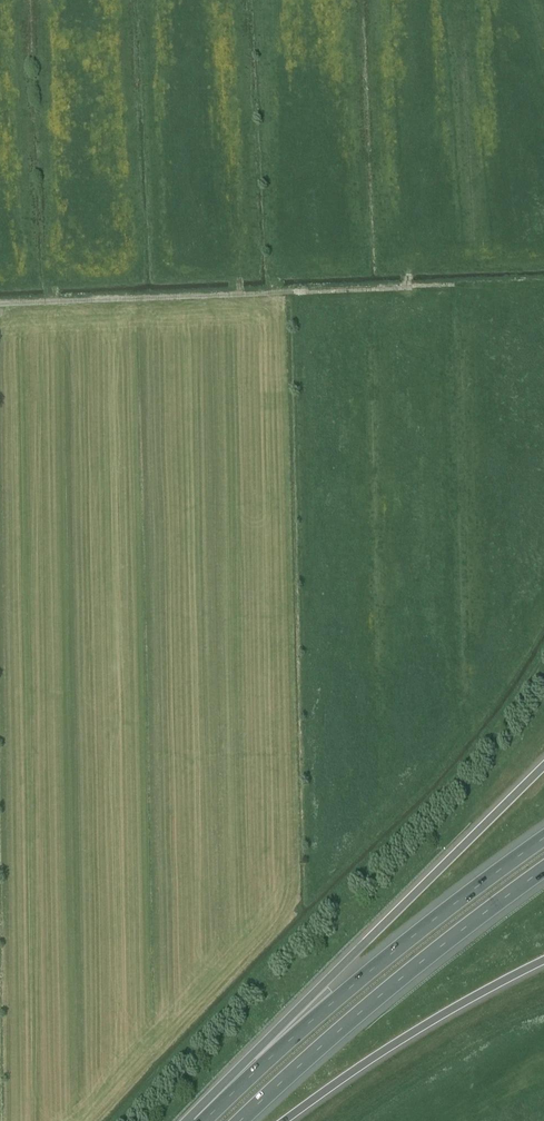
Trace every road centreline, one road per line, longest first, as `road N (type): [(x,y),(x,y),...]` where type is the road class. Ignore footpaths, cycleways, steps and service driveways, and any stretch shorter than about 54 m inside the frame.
road 1 (track): [(0,303),(543,282)]
road 2 (motorway): [(543,763),(355,950),(201,1120)]
road 3 (motorway): [(543,837),(366,973),(204,1120)]
road 4 (motorway): [(240,1120),(436,950),(543,869)]
road 5 (motorway): [(281,1120),(485,990),(543,961)]

